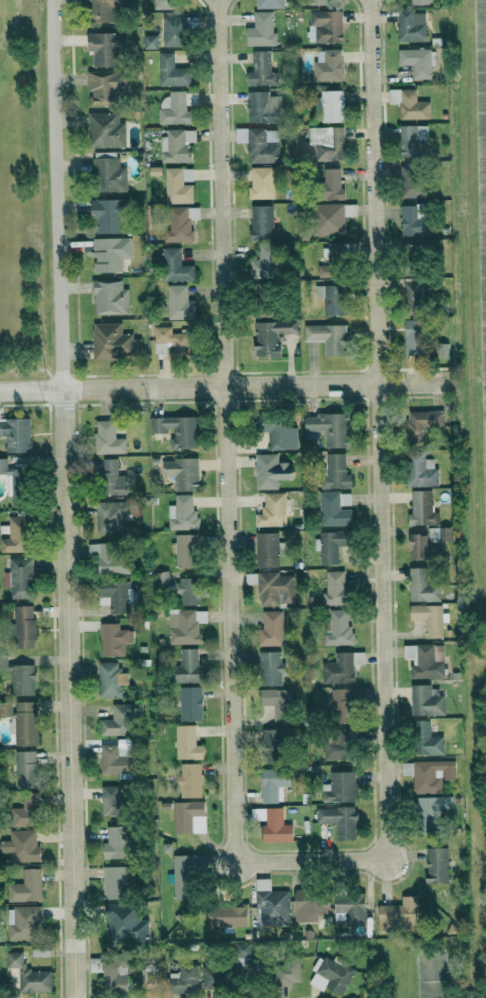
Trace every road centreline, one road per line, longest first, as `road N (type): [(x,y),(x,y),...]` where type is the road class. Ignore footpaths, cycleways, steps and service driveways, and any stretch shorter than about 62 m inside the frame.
road 1 (residential): [(75,997),(51,0)]
road 2 (residential): [(218,0),(234,861)]
road 3 (residential): [(387,859),(370,0)]
road 4 (residential): [(447,382),(0,390)]
road 5 (residential): [(234,861),(387,859)]

